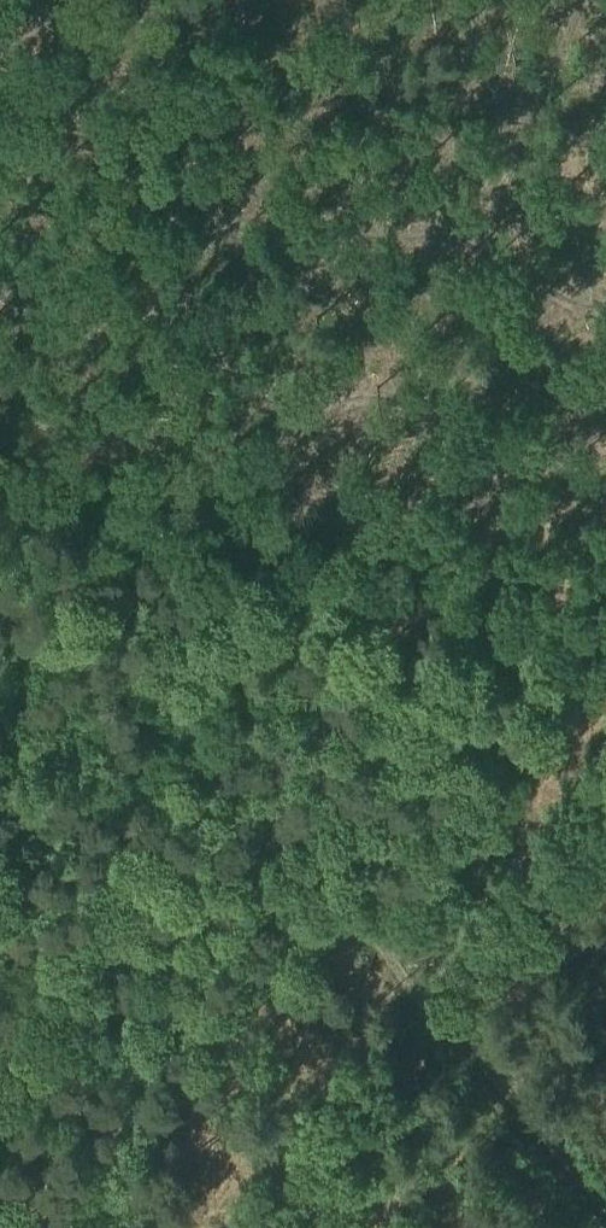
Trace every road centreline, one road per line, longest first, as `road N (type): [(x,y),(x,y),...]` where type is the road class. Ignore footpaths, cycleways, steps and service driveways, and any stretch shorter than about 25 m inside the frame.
road 1 (track): [(605,632),(454,821),(383,886),(286,921),(79,957),(0,1000)]
road 2 (track): [(605,1205),(429,999)]

